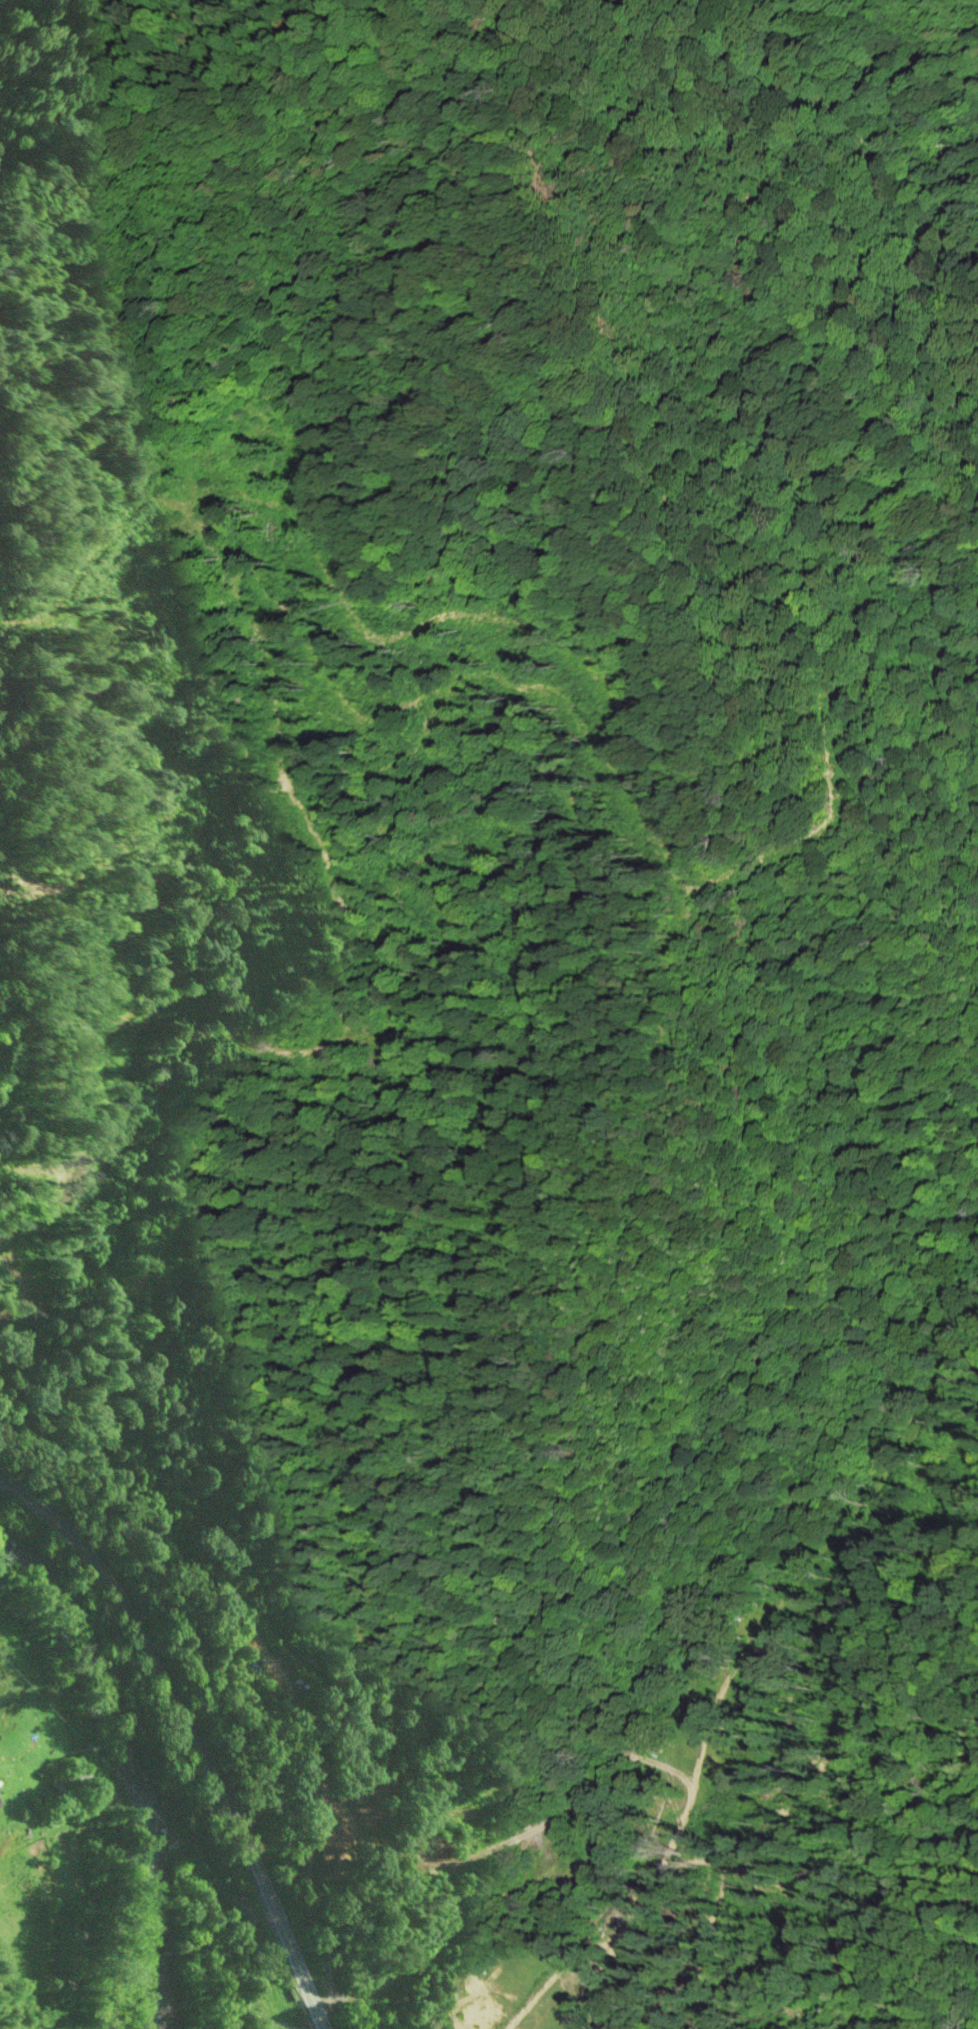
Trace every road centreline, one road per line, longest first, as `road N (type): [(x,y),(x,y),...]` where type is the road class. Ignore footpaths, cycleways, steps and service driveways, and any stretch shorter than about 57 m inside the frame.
road 1 (secondary): [(328,2028),(252,1838),(149,1615),(80,1538),(0,1480)]

